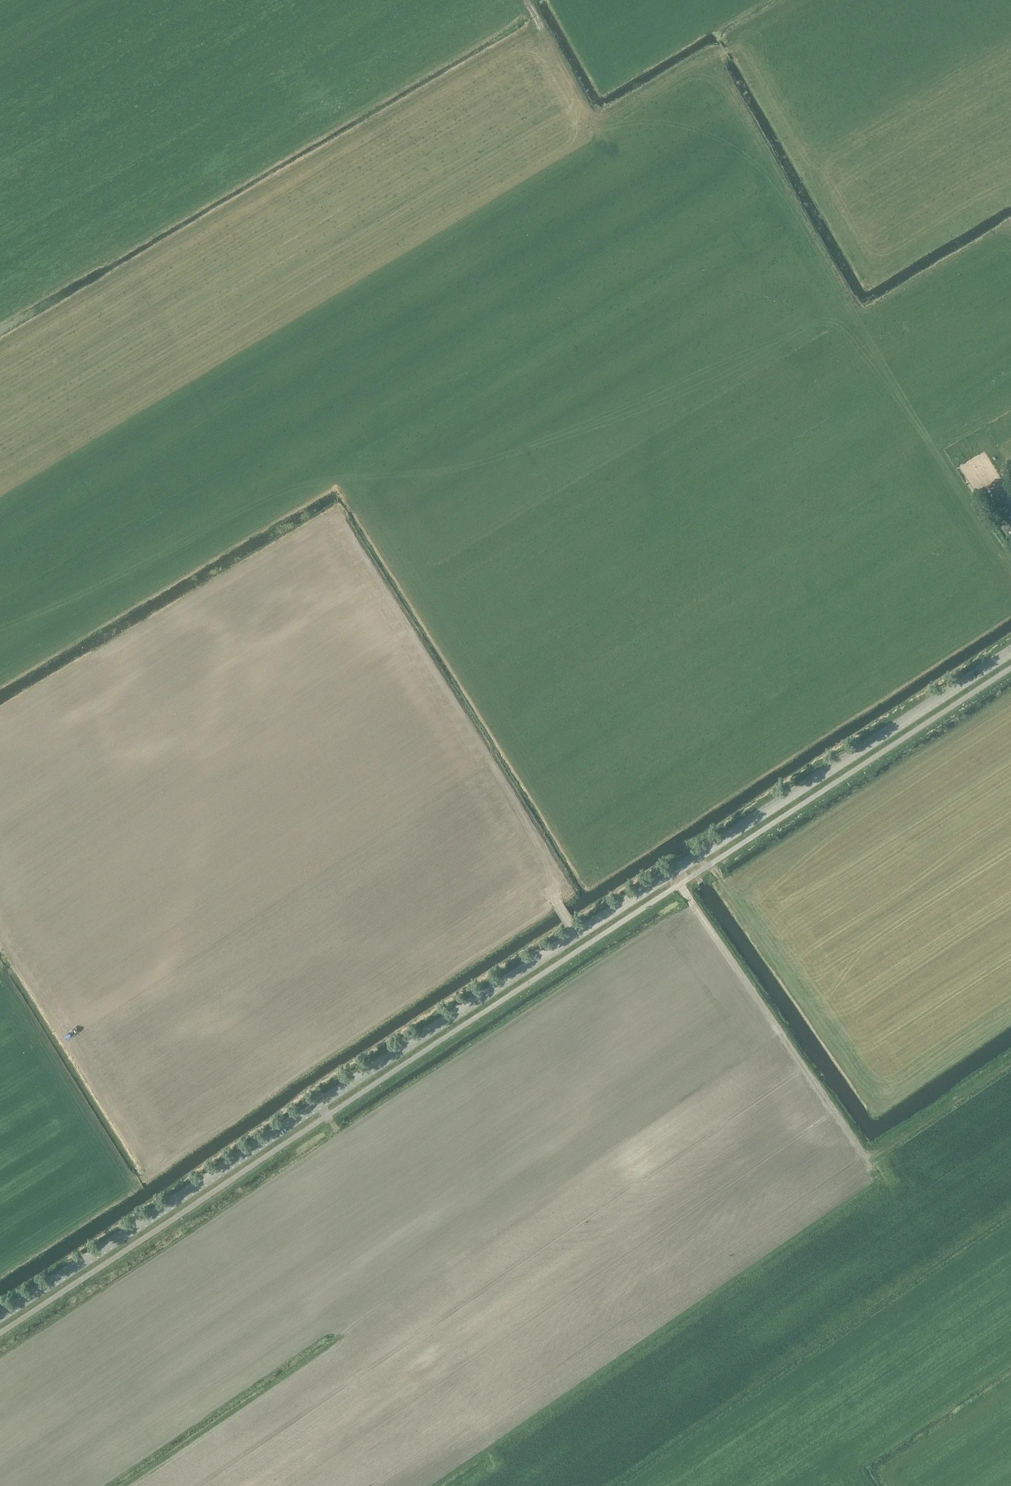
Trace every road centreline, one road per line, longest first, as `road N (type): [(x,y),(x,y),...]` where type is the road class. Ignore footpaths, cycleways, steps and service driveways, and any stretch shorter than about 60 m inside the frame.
road 1 (tertiary): [(0,1316),(1010,650)]
road 2 (track): [(788,974),(700,855)]

